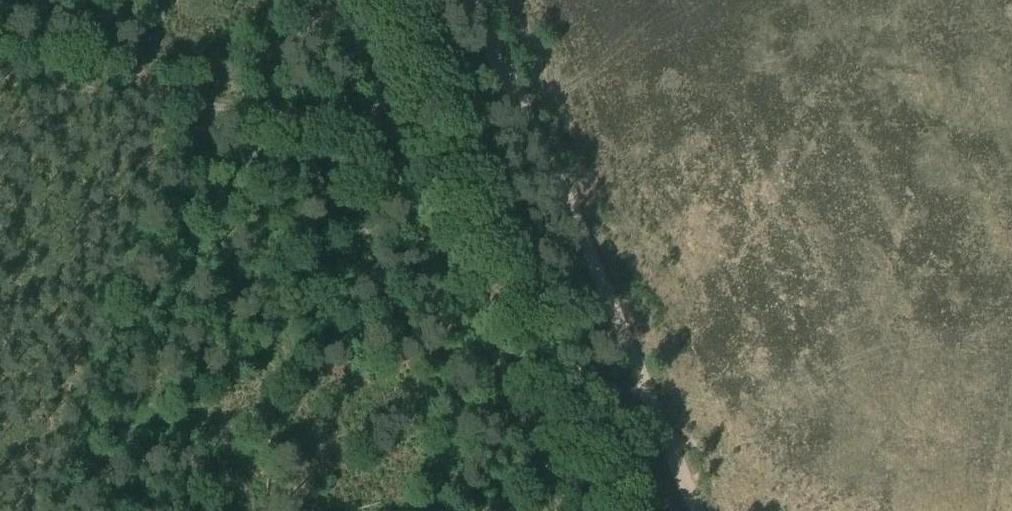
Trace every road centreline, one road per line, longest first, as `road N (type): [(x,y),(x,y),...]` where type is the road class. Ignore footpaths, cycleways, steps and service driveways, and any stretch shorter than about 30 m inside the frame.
road 1 (track): [(336,0),(567,510)]
road 2 (track): [(466,0),(585,248),(692,510)]
road 3 (track): [(0,79),(267,116),(392,122)]

